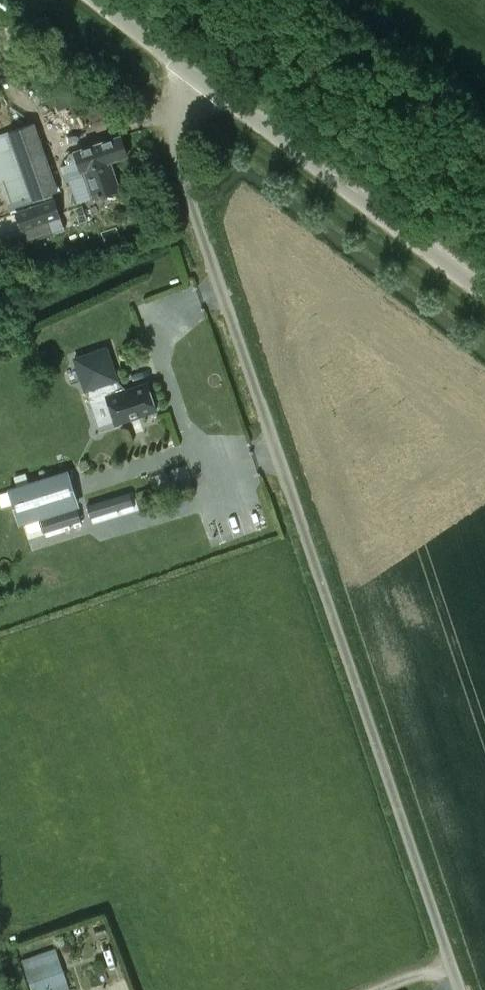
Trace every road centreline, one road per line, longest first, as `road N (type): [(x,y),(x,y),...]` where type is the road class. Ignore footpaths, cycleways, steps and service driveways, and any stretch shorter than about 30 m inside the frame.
road 1 (unclassified): [(459,989),(185,187),(178,114),(202,83)]
road 2 (unclassified): [(484,296),(202,83)]
road 3 (unclassified): [(202,83),(91,0)]

